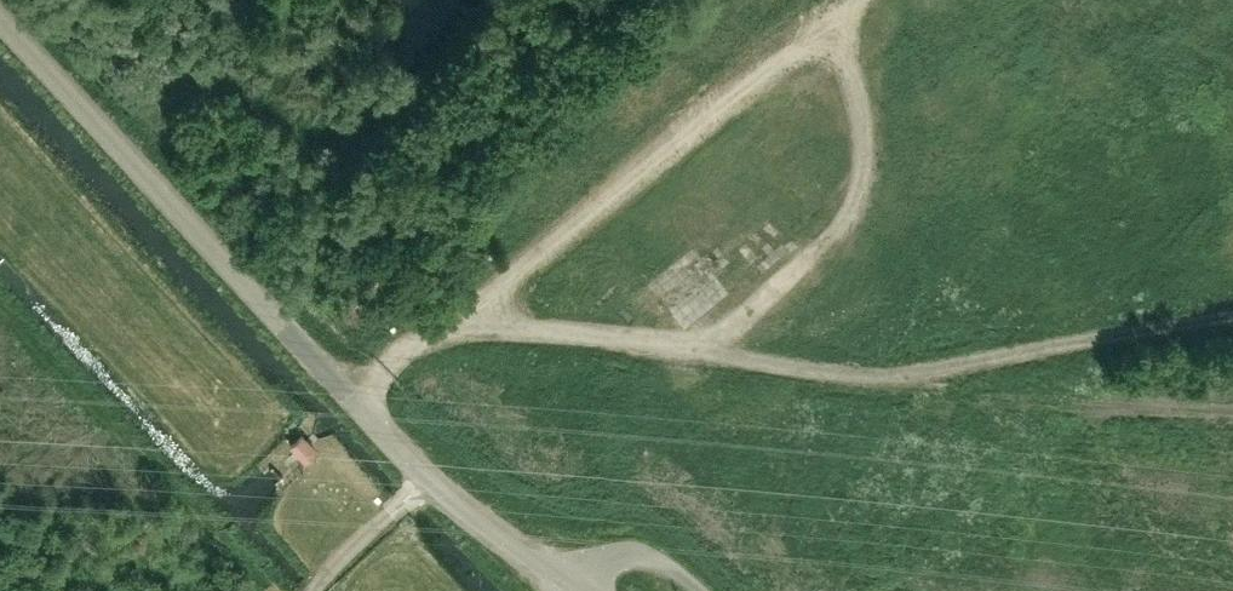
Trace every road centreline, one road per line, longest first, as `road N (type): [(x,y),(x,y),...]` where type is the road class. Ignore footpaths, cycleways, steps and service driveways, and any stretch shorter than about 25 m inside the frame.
road 1 (unclassified): [(569,581),(429,482),(0,20)]
road 2 (track): [(425,341),(483,327),(700,341),(801,273),(836,236),(862,167),(862,120),(828,24)]
road 3 (track): [(354,397),(828,24)]
road 4 (track): [(713,337),(733,359),(866,379),(928,376),(1232,320)]

